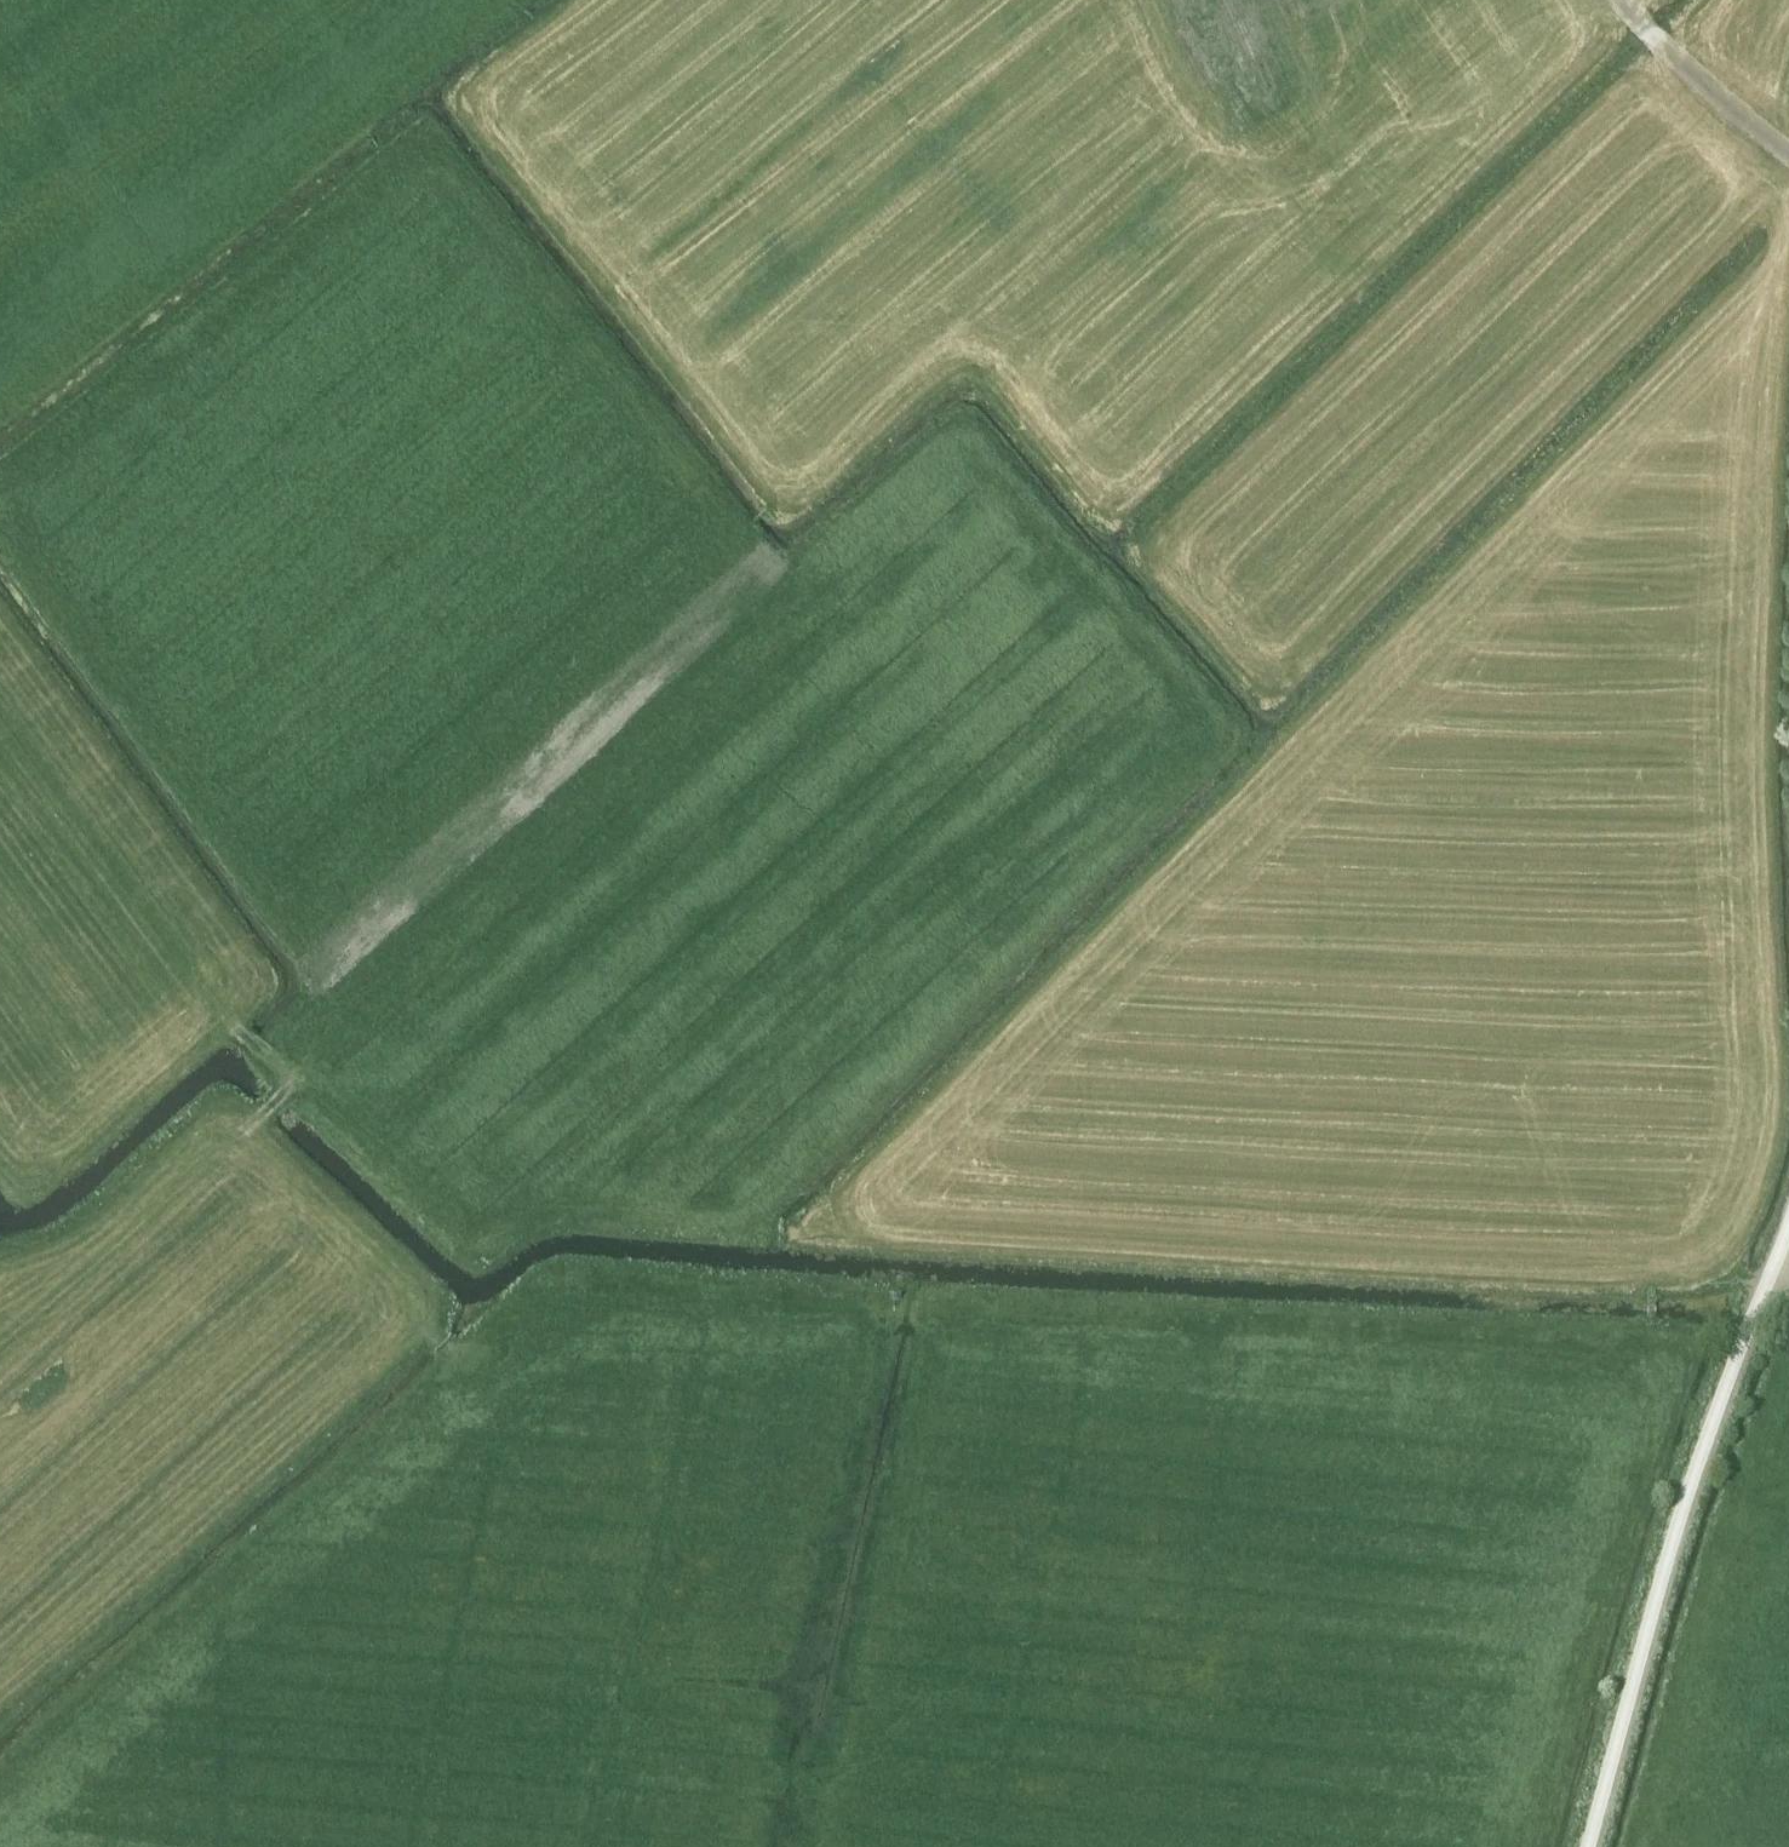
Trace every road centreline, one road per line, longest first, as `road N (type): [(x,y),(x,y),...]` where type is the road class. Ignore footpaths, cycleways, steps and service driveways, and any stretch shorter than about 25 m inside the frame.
road 1 (unclassified): [(1588,1846),(1696,1470),(1788,1230)]

